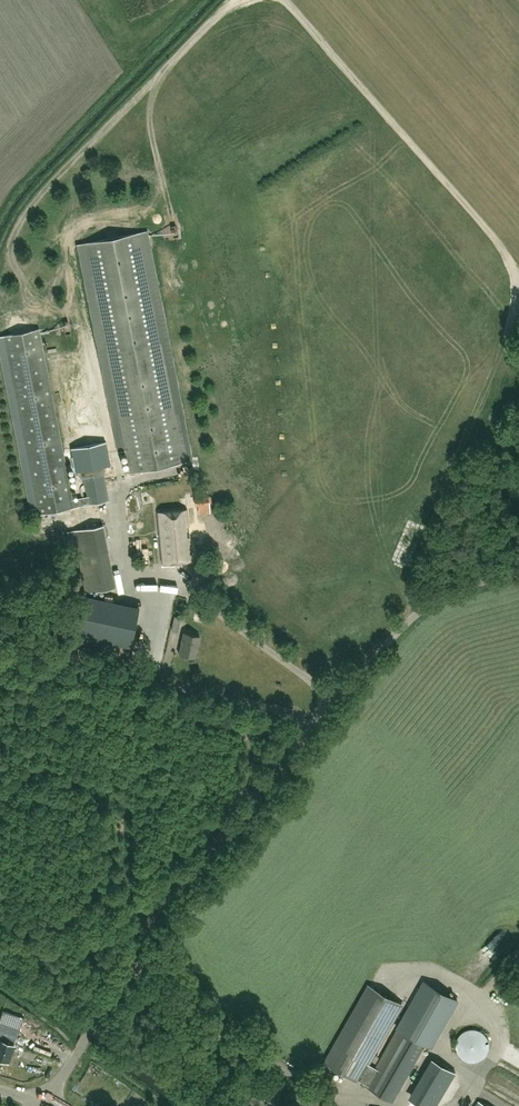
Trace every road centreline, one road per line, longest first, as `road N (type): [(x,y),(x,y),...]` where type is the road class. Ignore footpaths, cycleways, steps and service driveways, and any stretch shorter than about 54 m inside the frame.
road 1 (unclassified): [(37,1101),(80,1048),(135,942),(321,719)]
road 2 (track): [(284,0),(499,242),(518,277)]
road 3 (unclassified): [(321,719),(0,649)]
road 4 (unclassified): [(518,574),(423,604),(321,719)]
road 5 (track): [(75,160),(232,0)]

